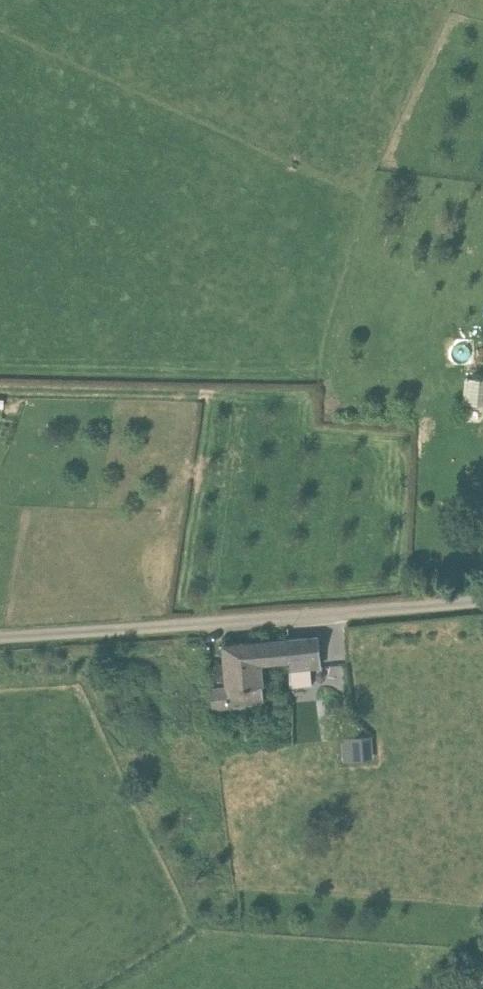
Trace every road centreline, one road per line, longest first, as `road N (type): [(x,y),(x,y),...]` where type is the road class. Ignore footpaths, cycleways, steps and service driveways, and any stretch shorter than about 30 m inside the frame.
road 1 (unclassified): [(482,600),(0,637)]

